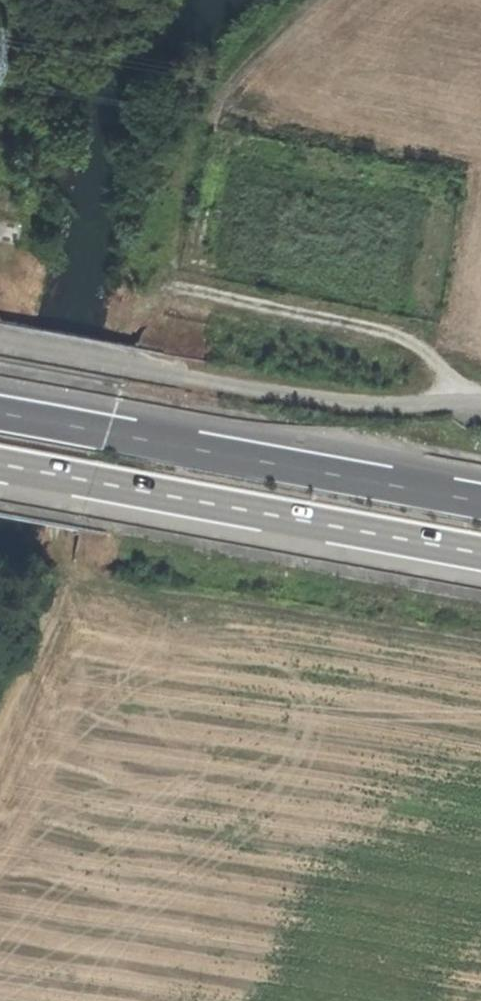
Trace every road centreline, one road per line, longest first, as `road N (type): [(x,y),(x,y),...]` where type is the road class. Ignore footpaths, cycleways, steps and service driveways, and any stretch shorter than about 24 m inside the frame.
road 1 (track): [(480,647),(77,582),(59,565),(61,535),(124,335),(147,293),(172,284),(230,290),(404,335),(439,365),(452,397)]
road 2 (trunk): [(480,500),(0,411)]
road 3 (trunk): [(0,466),(480,554)]

